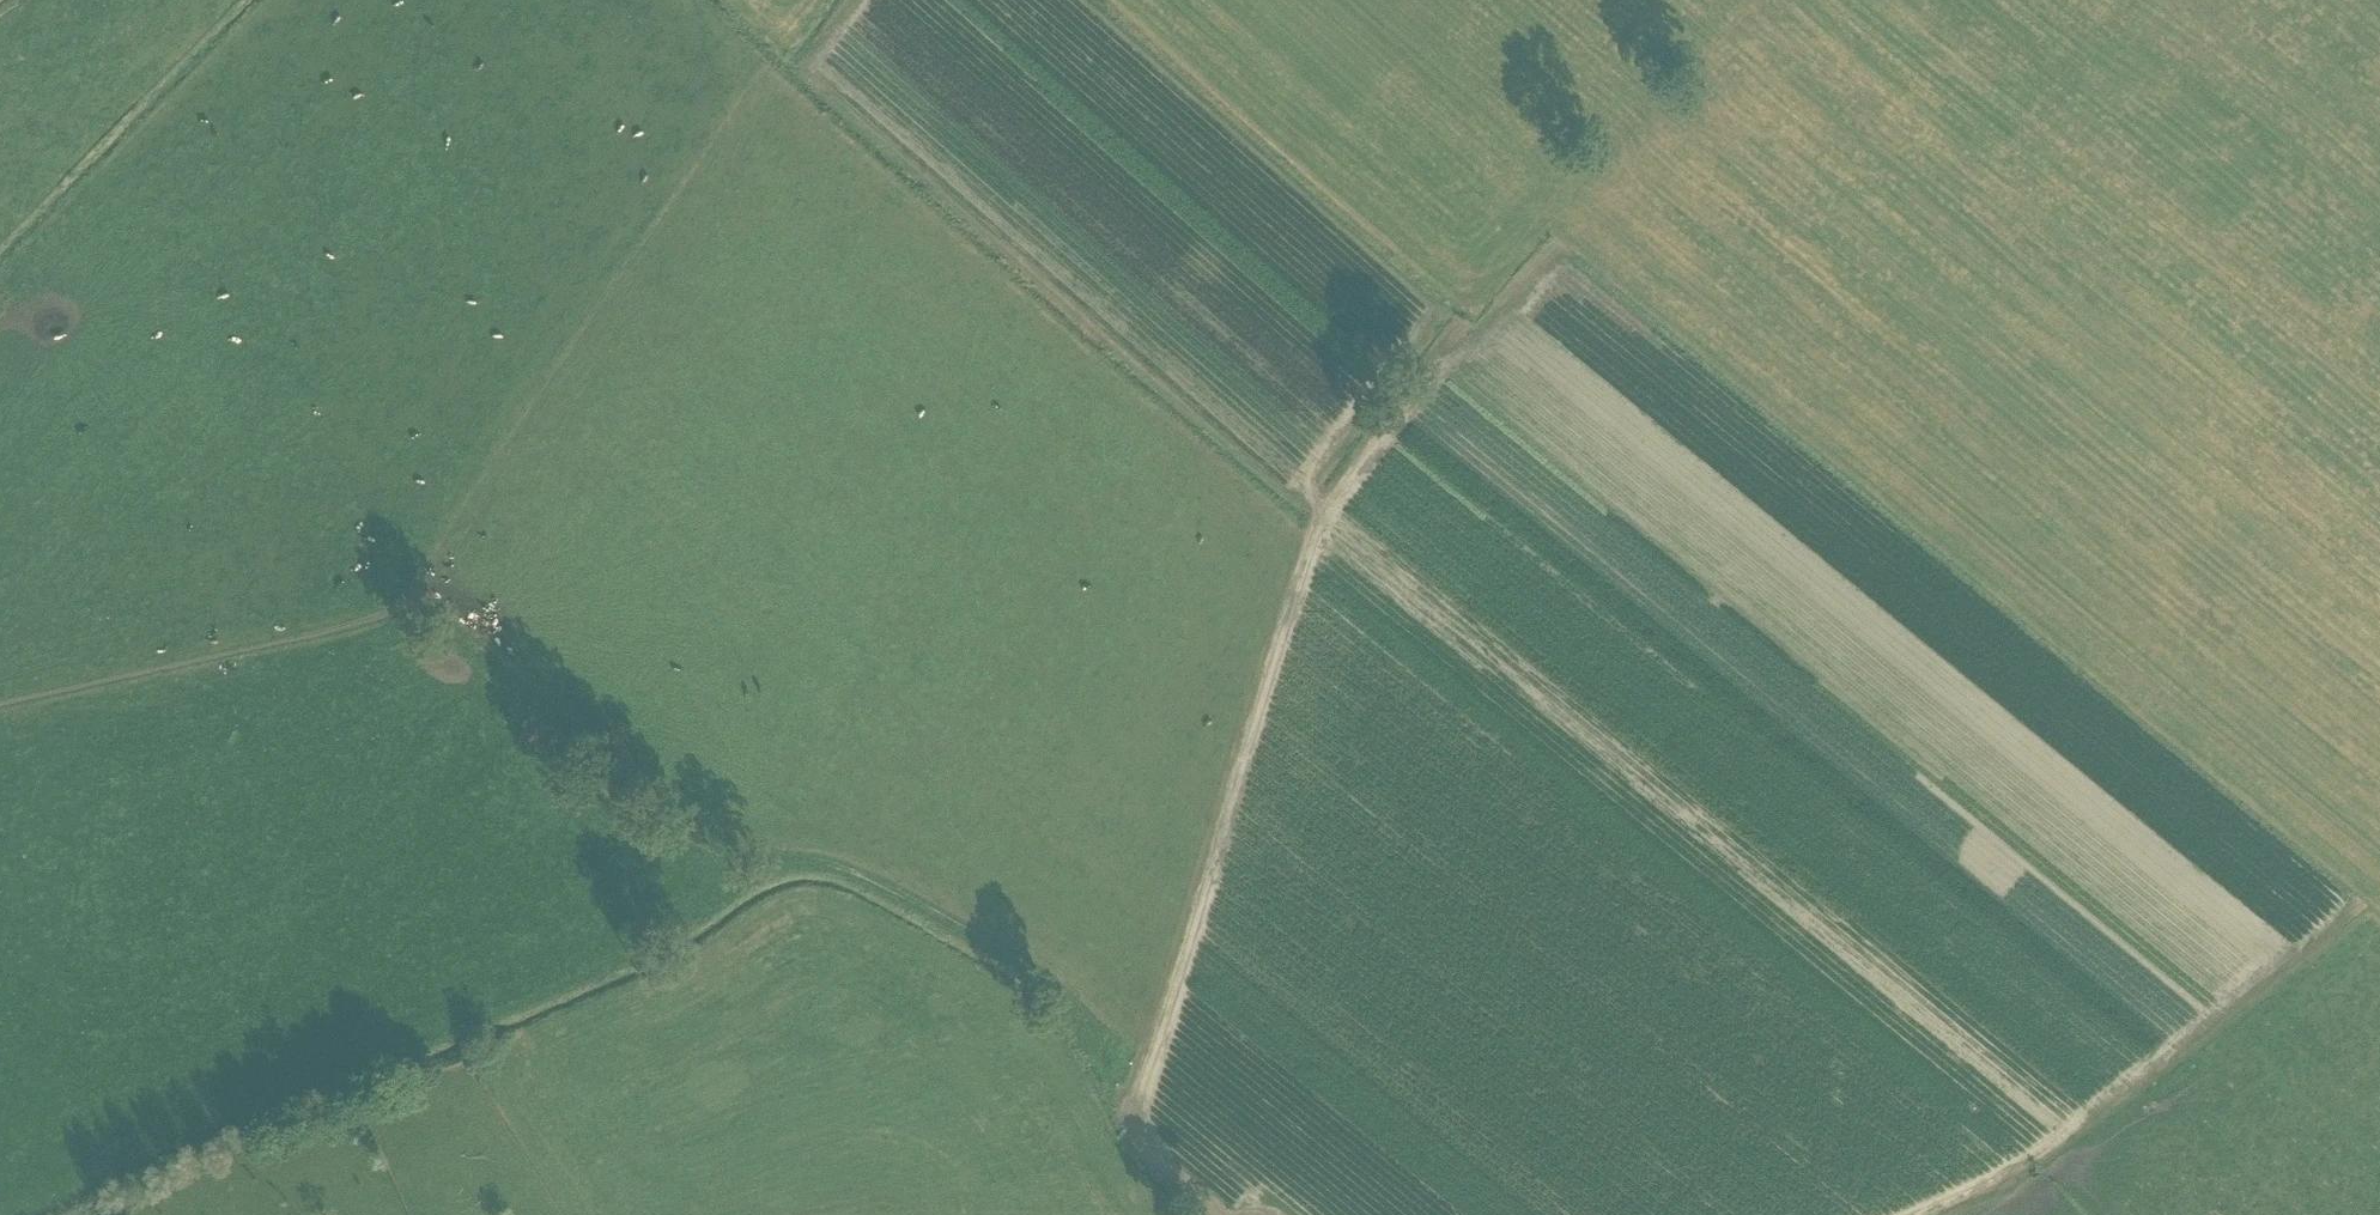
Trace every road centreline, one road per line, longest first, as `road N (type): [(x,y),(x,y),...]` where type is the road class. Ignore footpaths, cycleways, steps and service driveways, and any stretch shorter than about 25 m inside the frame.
road 1 (track): [(1312,502),(1309,539),(1126,1103),(1135,1135),(1200,1214)]

